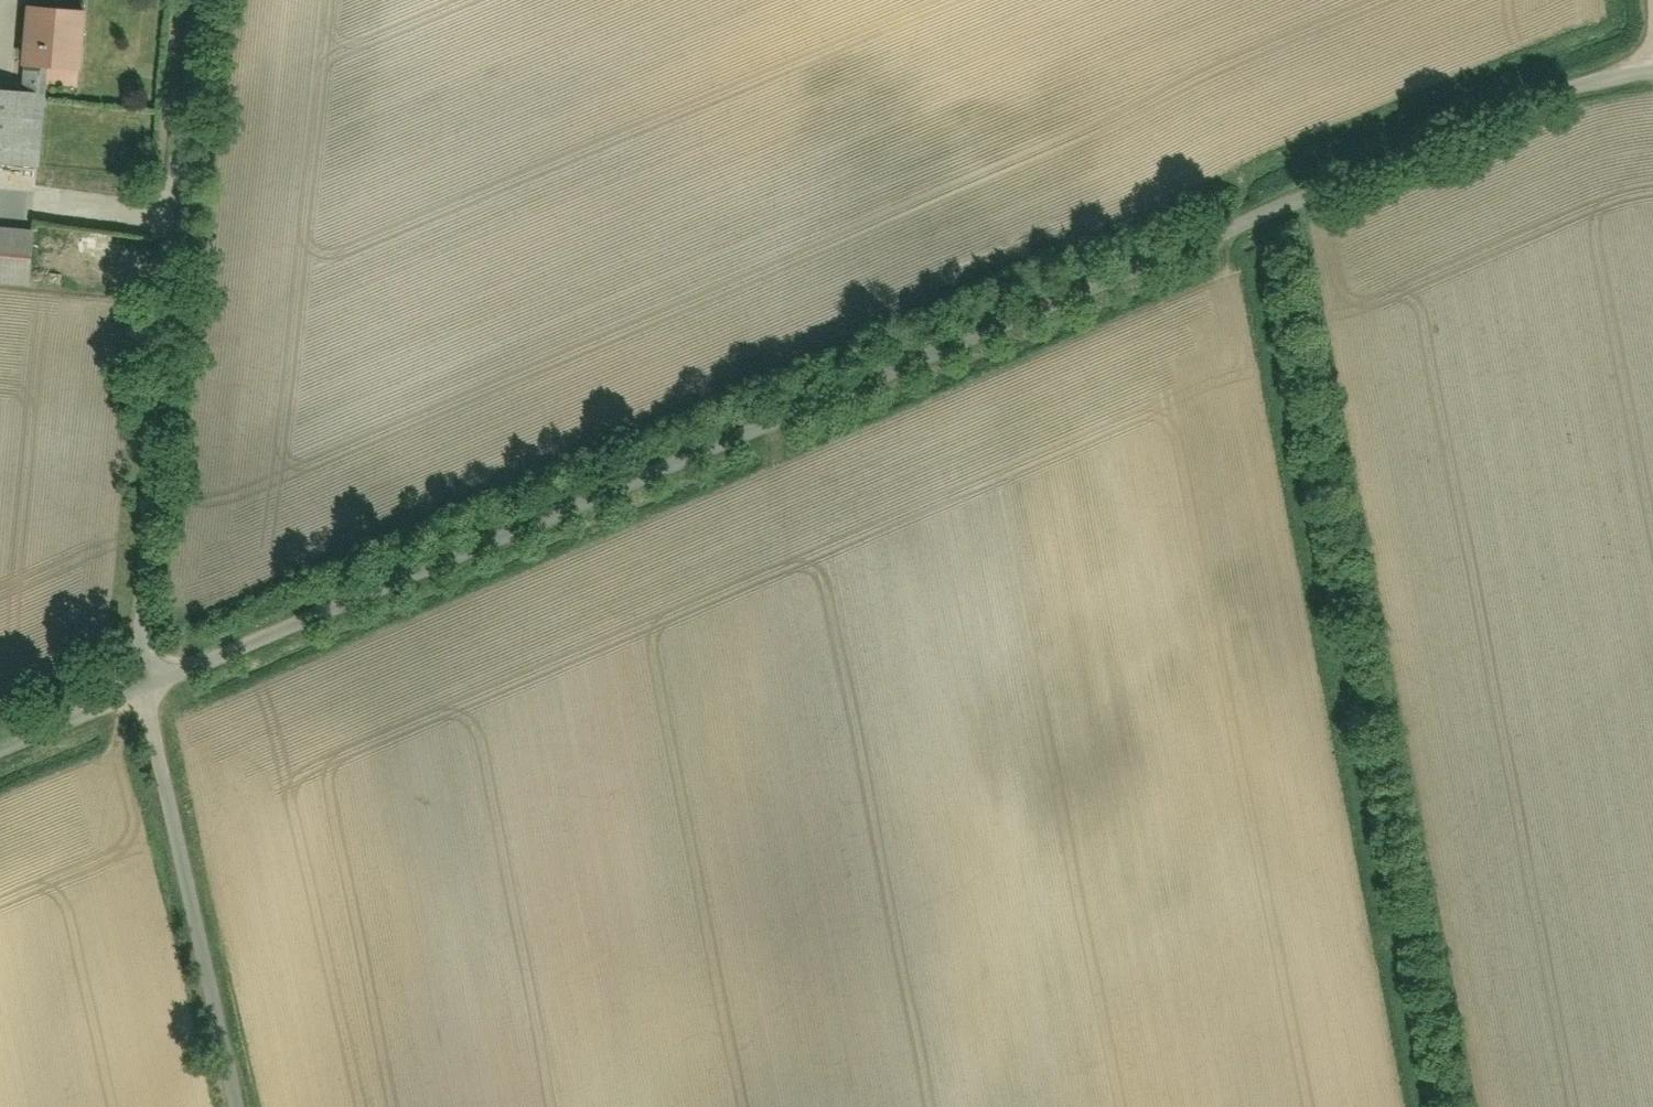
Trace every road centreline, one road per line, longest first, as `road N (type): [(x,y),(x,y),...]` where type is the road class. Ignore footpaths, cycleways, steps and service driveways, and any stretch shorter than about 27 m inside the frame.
road 1 (residential): [(142,686),(1652,60)]
road 2 (residential): [(198,0),(136,628),(142,686)]
road 3 (residential): [(142,686),(237,1106)]
road 4 (residential): [(0,745),(142,686)]

